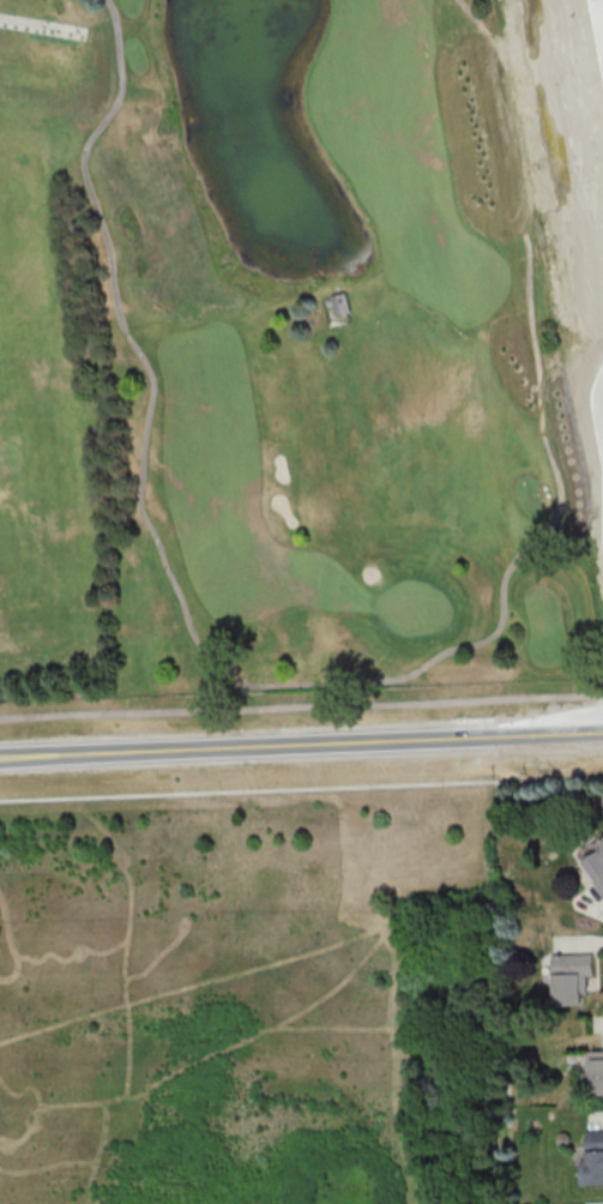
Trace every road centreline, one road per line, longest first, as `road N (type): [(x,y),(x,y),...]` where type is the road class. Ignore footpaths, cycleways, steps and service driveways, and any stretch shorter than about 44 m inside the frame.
road 1 (secondary): [(602,733),(0,757)]

